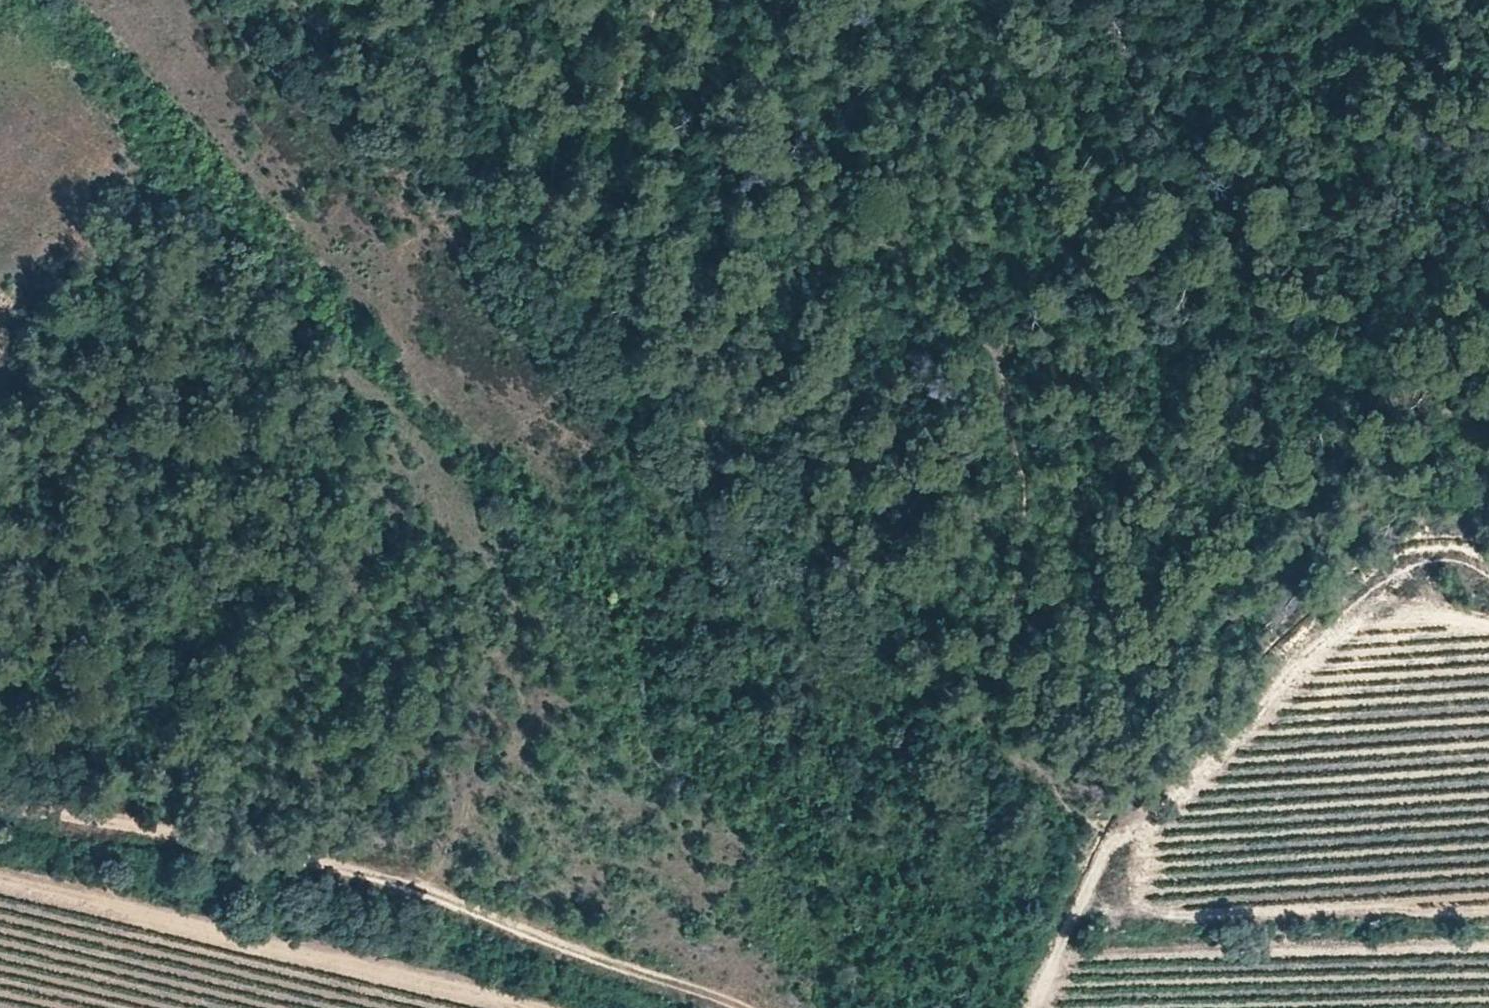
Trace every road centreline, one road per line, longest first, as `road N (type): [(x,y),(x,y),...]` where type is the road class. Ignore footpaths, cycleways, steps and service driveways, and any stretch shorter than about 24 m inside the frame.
road 1 (track): [(737,1007),(389,877),(293,851),(0,800)]
road 2 (track): [(1488,559),(1445,544),(1369,576),(1124,838),(1084,892),(1038,1007)]

